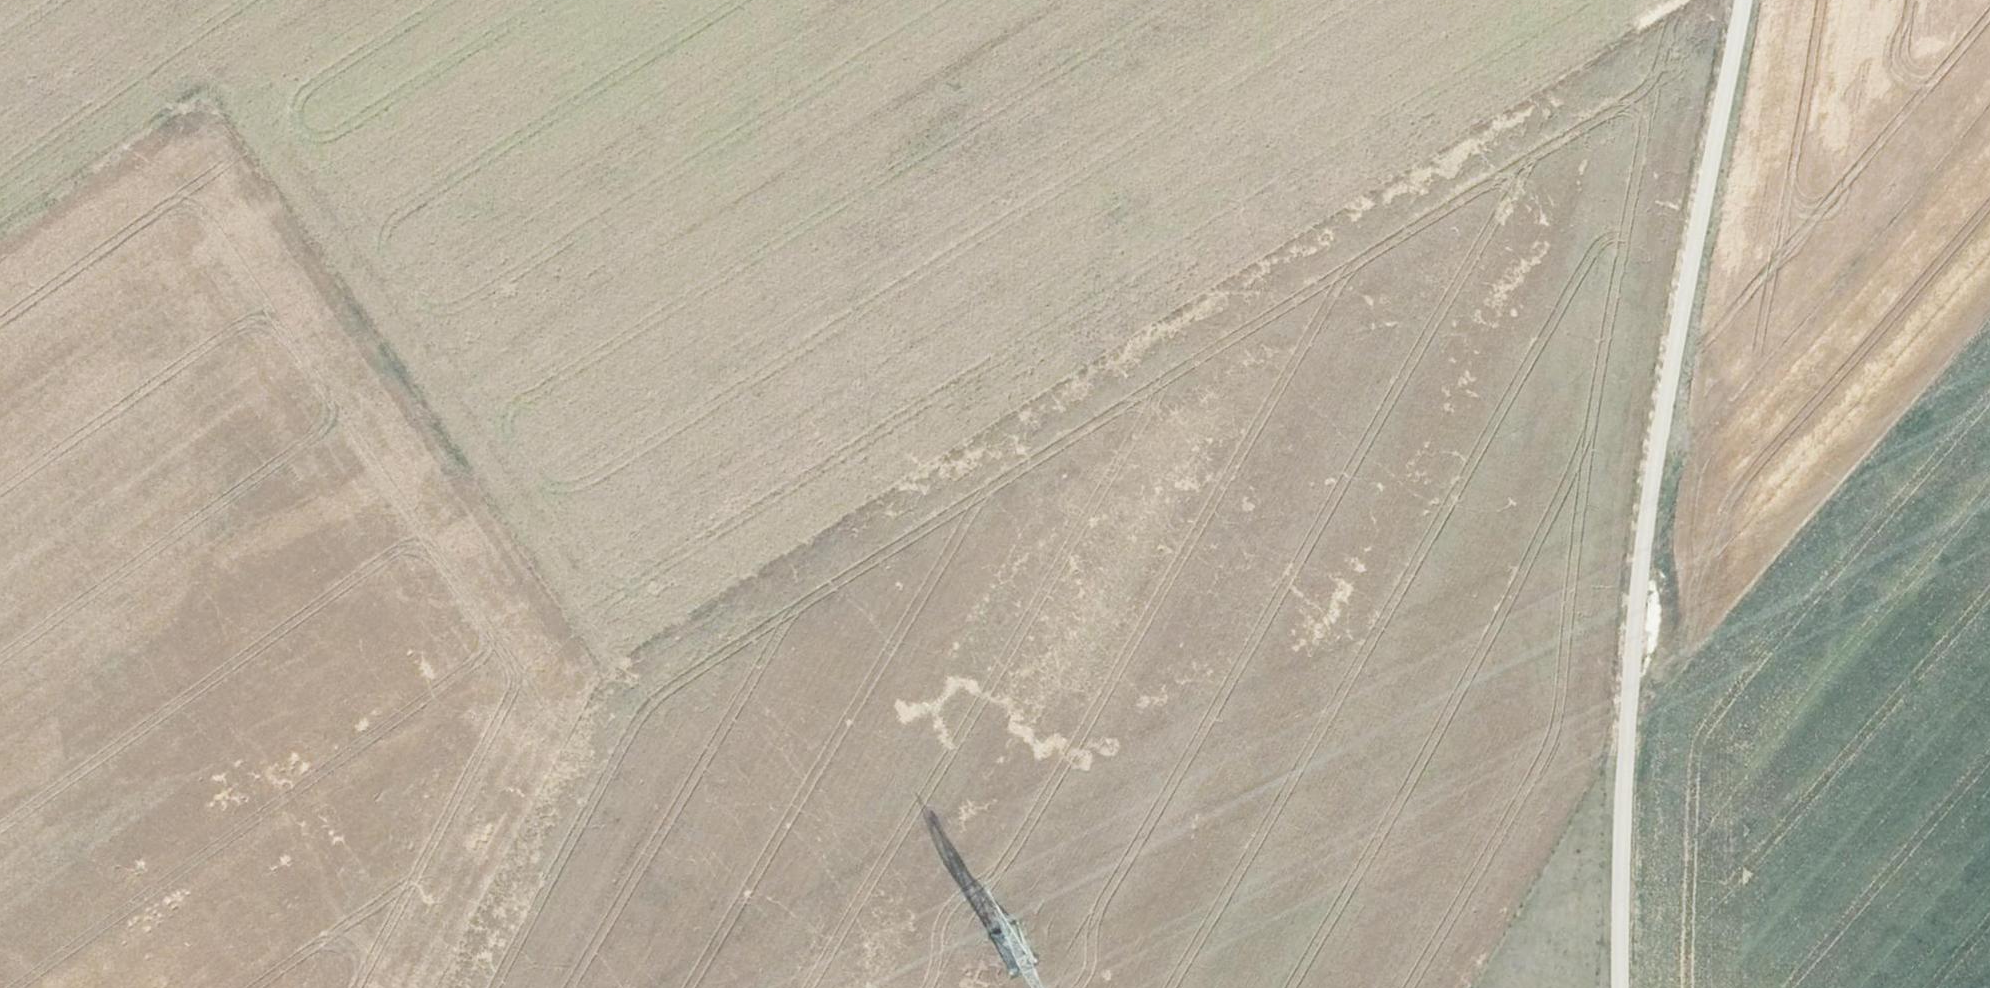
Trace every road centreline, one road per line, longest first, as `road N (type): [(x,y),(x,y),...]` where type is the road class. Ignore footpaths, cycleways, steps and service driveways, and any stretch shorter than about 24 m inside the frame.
road 1 (unclassified): [(1622,987),(1642,552),(1746,0)]

